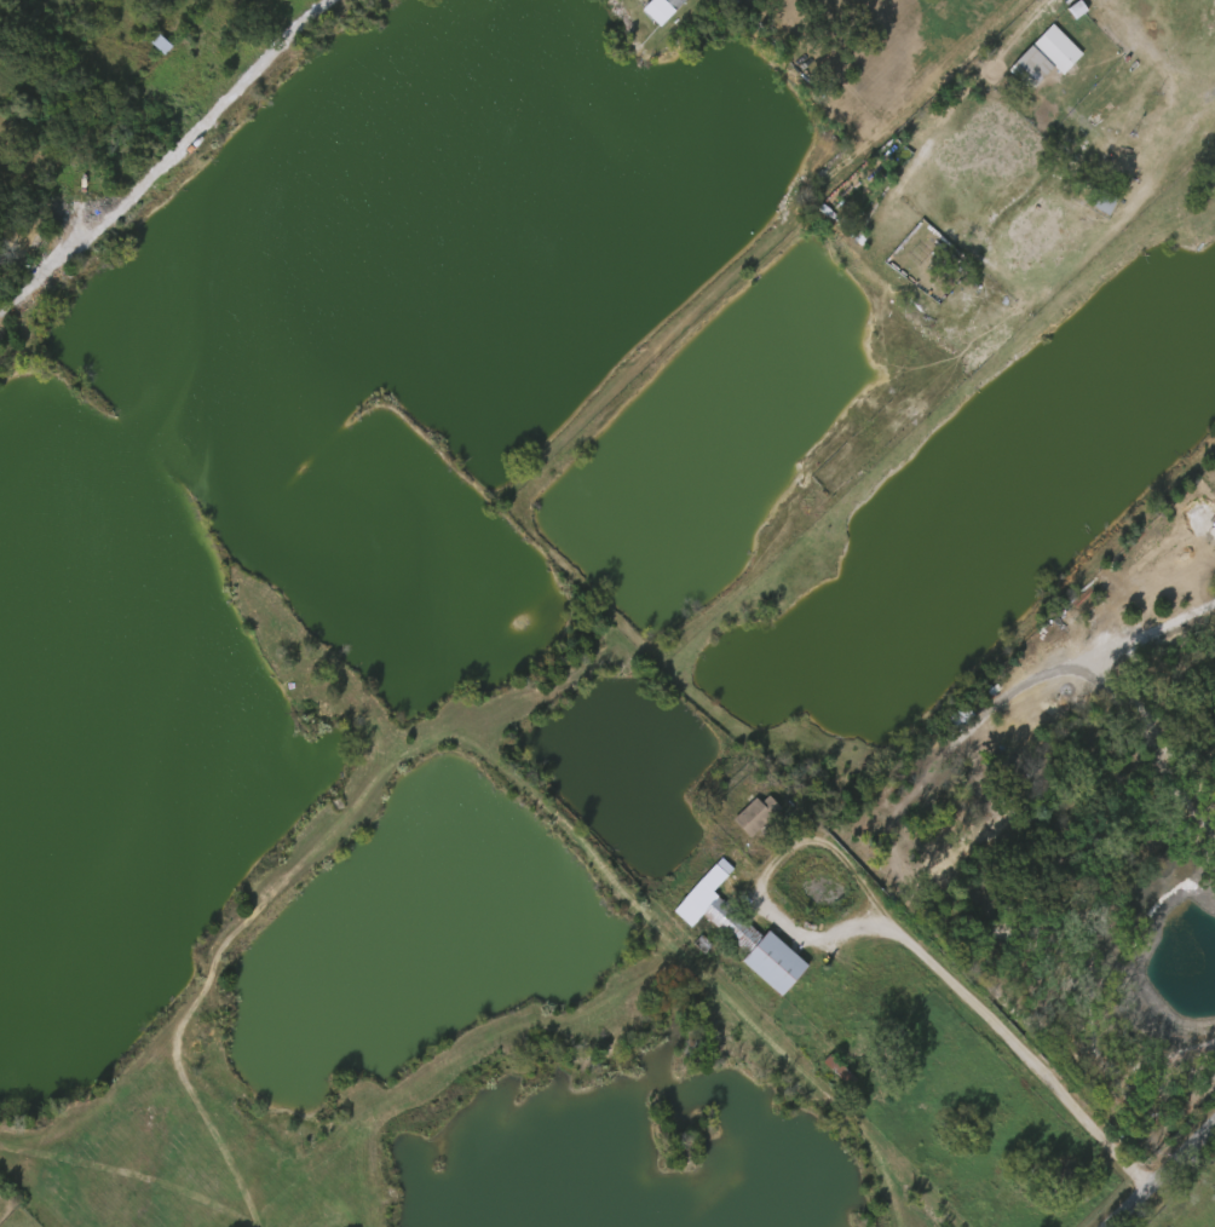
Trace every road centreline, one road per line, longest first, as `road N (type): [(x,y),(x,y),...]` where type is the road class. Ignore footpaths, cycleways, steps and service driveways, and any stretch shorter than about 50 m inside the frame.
road 1 (tertiary): [(1214,1106),(1090,1226)]

